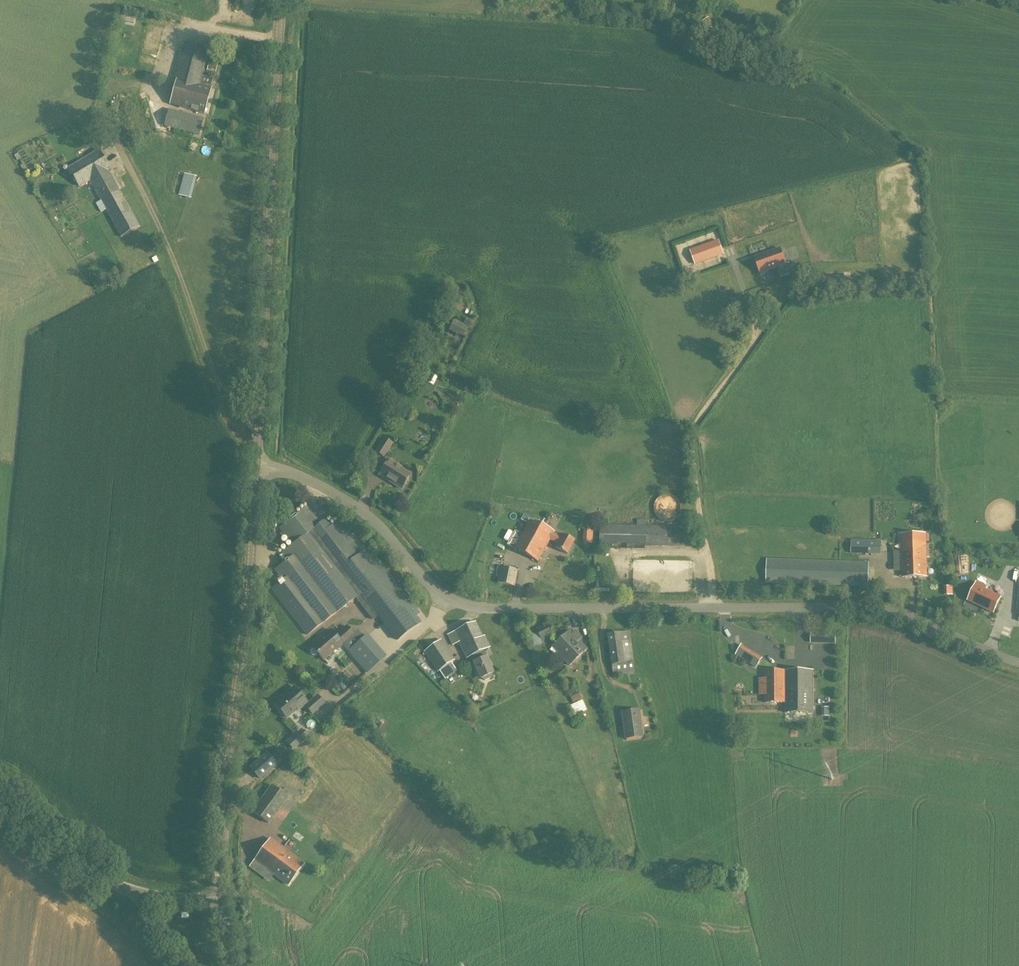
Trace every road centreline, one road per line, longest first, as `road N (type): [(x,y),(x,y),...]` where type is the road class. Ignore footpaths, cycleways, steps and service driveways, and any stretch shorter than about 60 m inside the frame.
road 1 (unclassified): [(1018,663),(893,611),(457,606),(353,506),(256,465)]
road 2 (tertiary): [(256,465),(281,0)]
road 3 (tertiary): [(222,897),(220,818),(256,465)]
road 4 (unclassified): [(222,897),(120,889),(0,808)]

